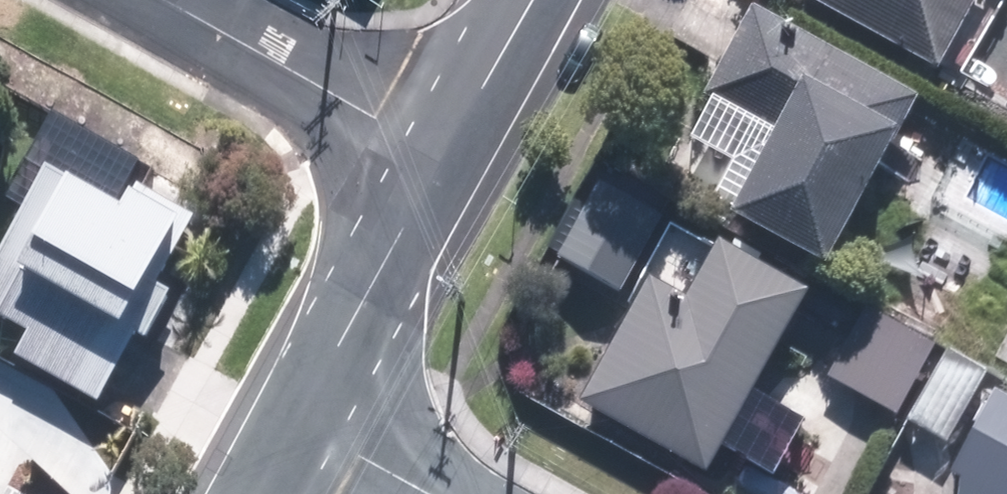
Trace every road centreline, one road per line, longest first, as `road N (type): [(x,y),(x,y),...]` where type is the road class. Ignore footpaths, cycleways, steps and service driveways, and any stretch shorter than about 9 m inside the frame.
road 1 (residential): [(161,0),(443,158)]
road 2 (tertiary): [(443,158),(298,423)]
road 3 (tertiary): [(534,0),(443,158)]
road 4 (residential): [(298,423),(426,493)]

